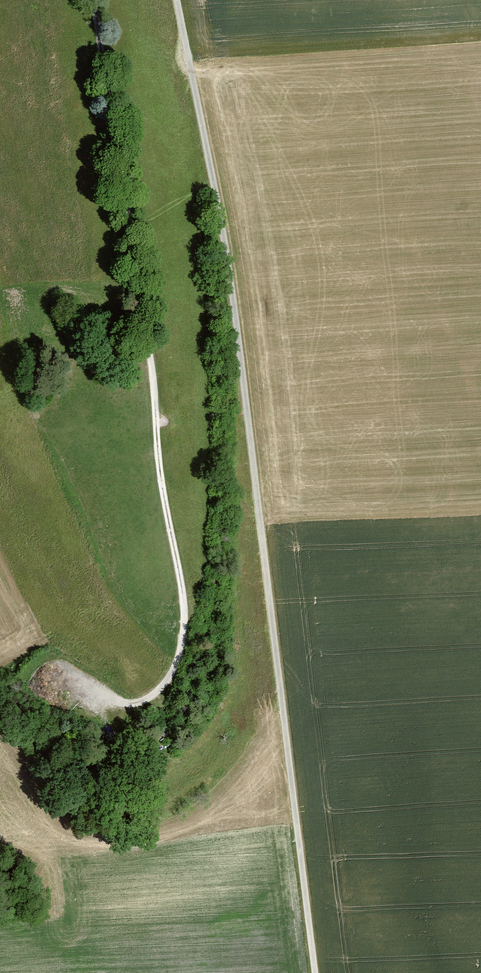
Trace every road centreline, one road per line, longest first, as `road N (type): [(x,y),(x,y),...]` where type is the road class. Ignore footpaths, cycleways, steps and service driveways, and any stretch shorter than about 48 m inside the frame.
road 1 (track): [(175,0),(232,294),(314,972)]
road 2 (track): [(138,706),(176,653),(182,615),(92,0)]

